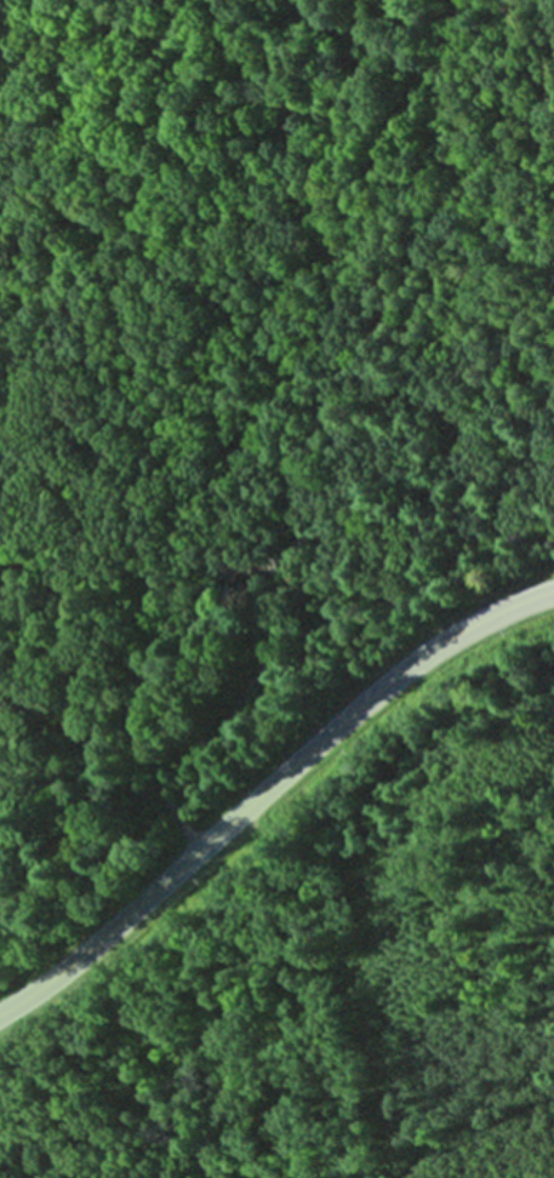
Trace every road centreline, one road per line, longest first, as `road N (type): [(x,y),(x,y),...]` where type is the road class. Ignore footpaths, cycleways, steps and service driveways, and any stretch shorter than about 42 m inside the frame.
road 1 (secondary): [(0,1014),(56,974),(377,686),(489,617),(553,592)]

